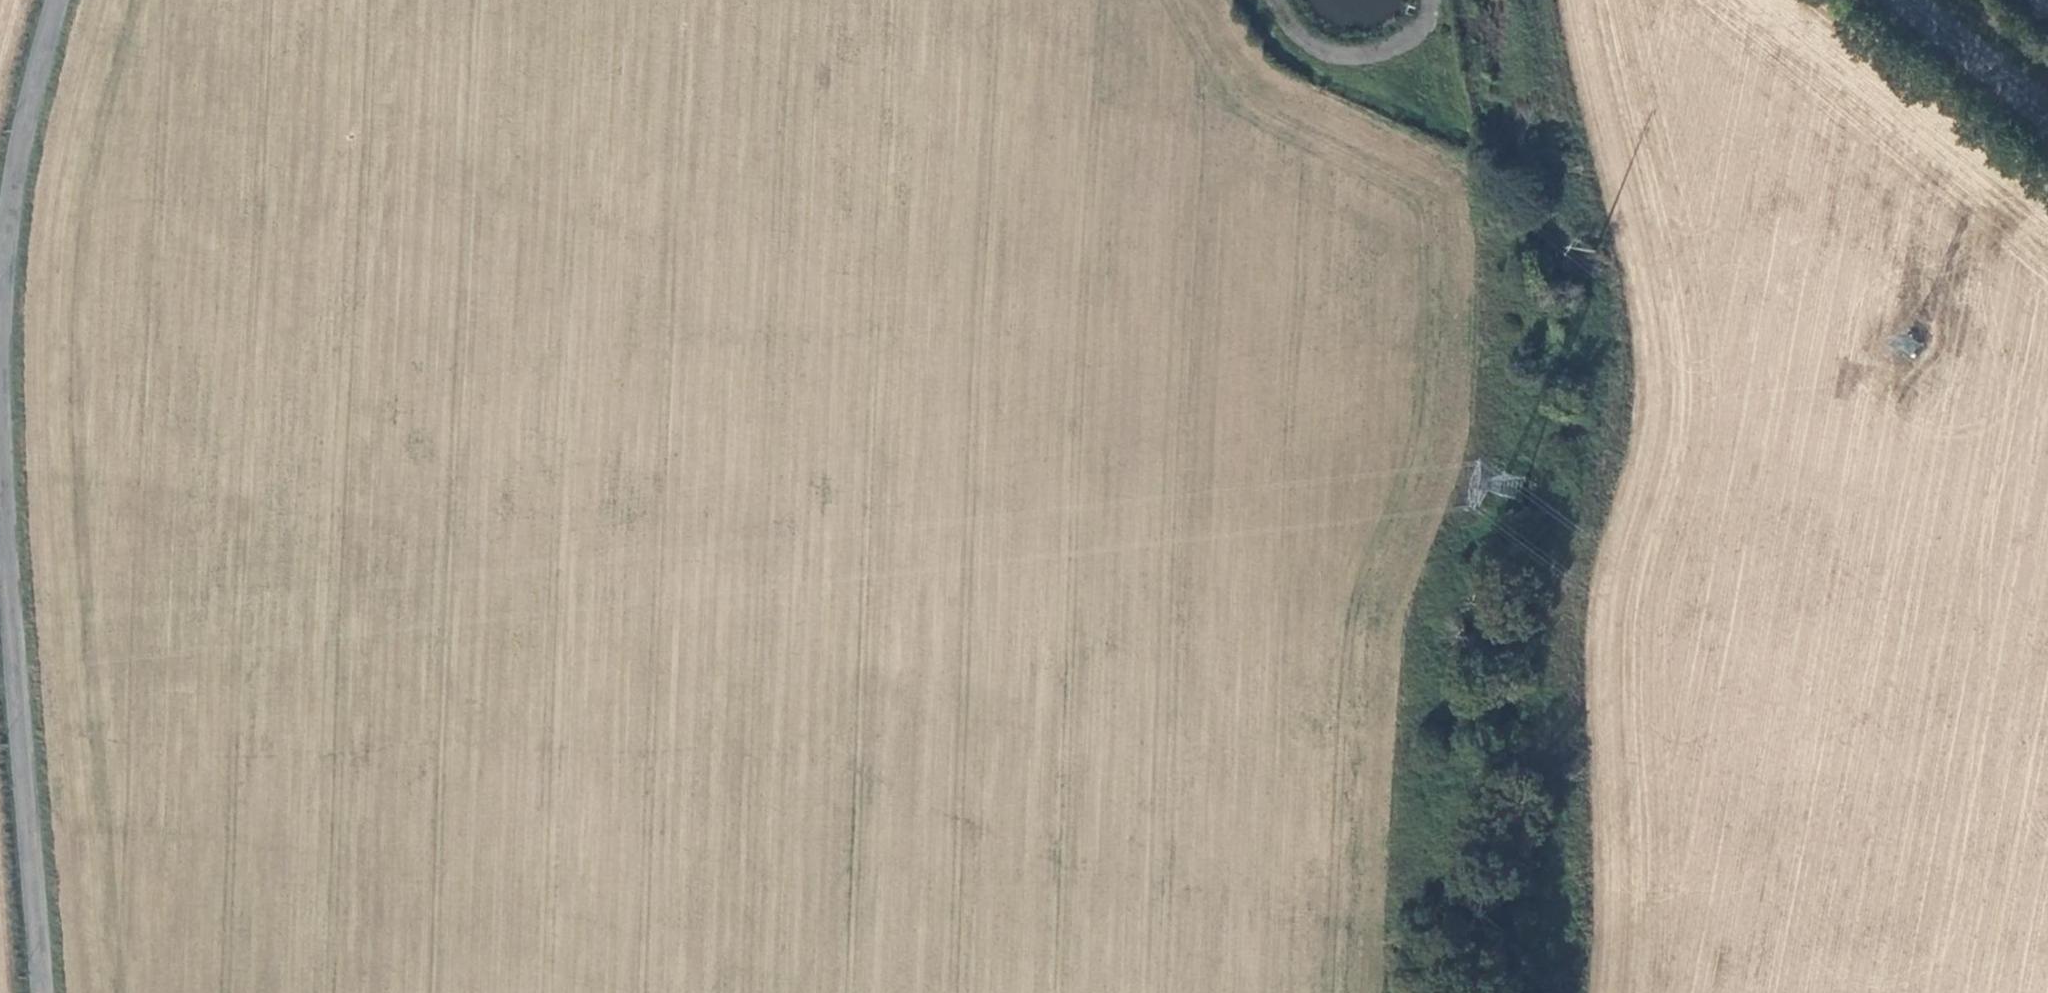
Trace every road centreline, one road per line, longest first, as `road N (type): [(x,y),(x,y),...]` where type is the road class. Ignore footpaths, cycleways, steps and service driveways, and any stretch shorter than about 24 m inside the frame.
road 1 (unclassified): [(0,442),(45,992)]
road 2 (unclassified): [(59,0),(17,172),(0,329)]
road 3 (tertiary): [(1897,0),(2047,123)]

